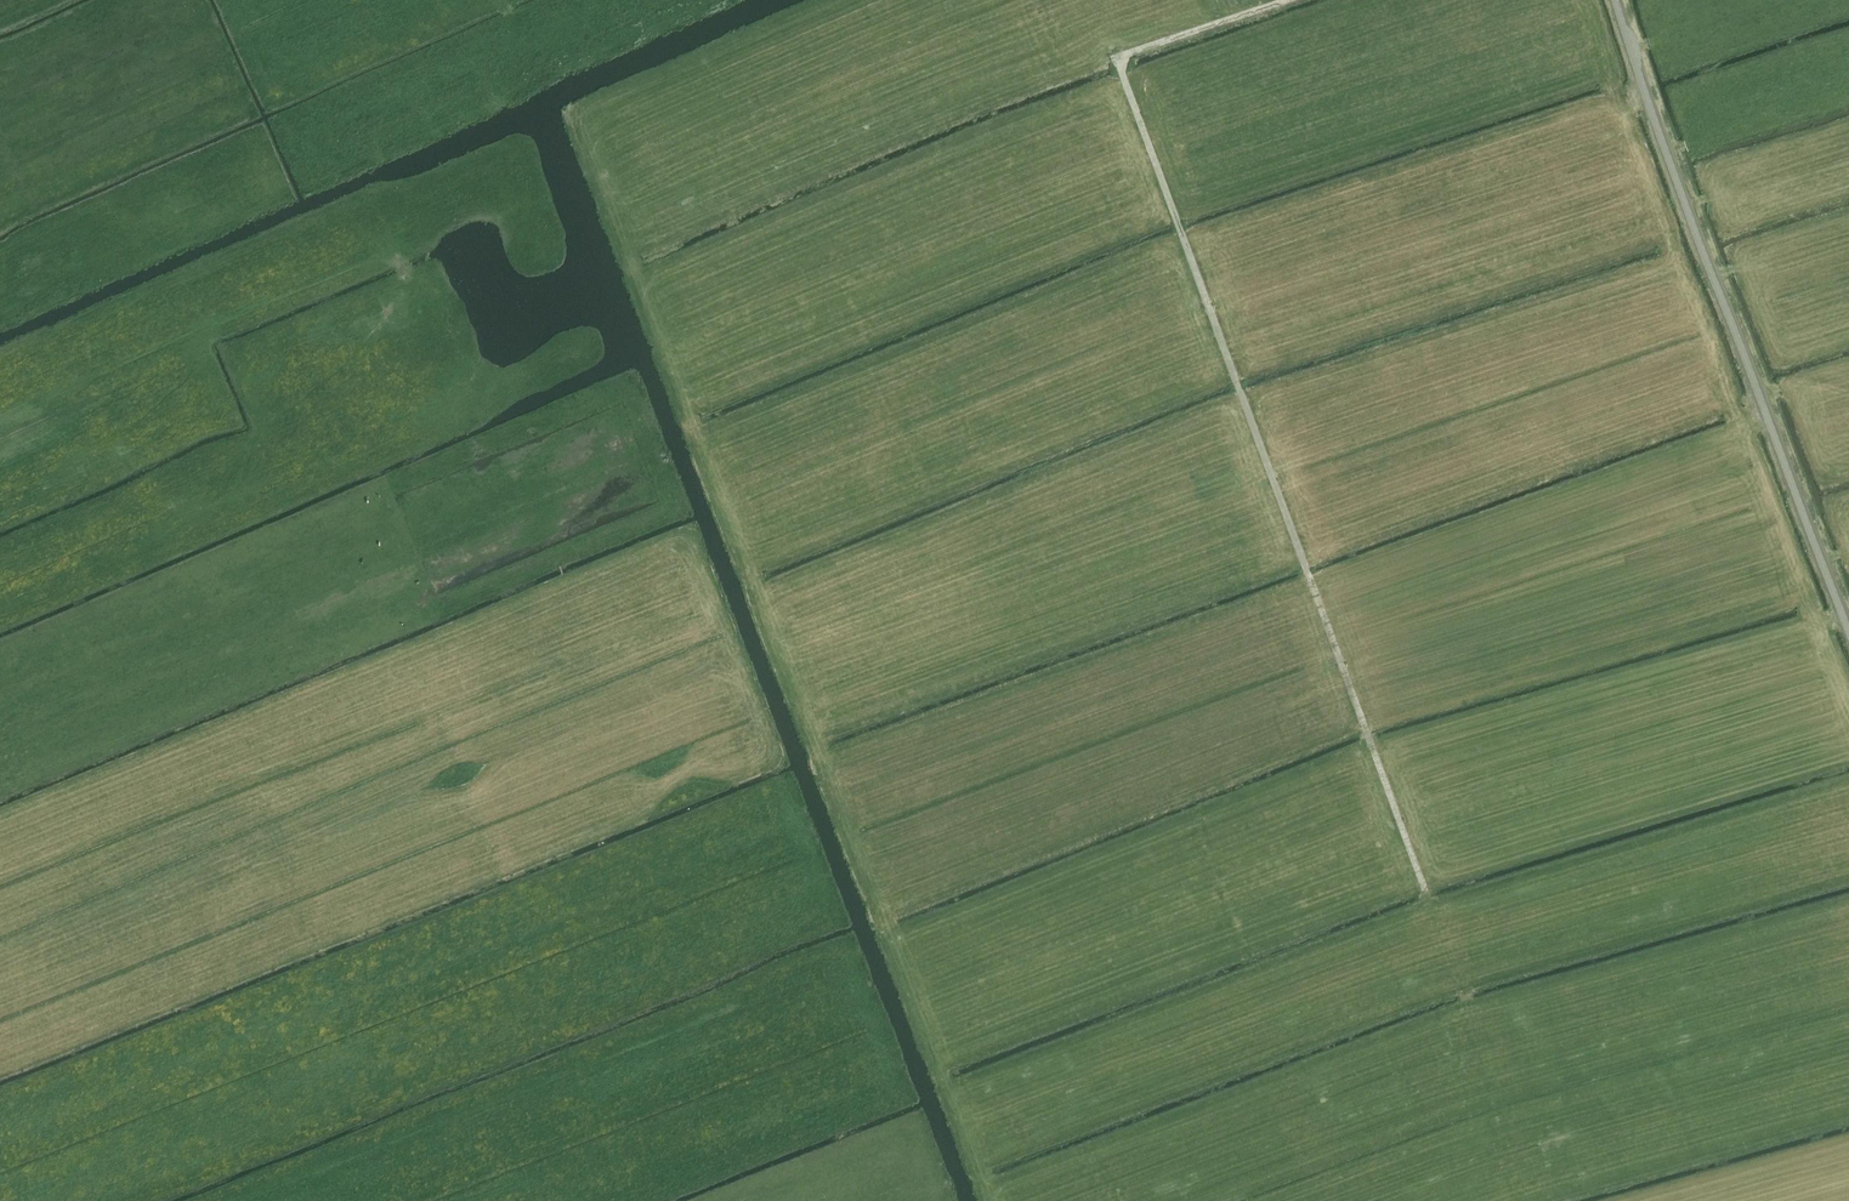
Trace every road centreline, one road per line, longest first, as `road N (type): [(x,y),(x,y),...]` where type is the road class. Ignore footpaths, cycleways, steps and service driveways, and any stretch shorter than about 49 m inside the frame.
road 1 (unclassified): [(1848,643),(1613,0)]

